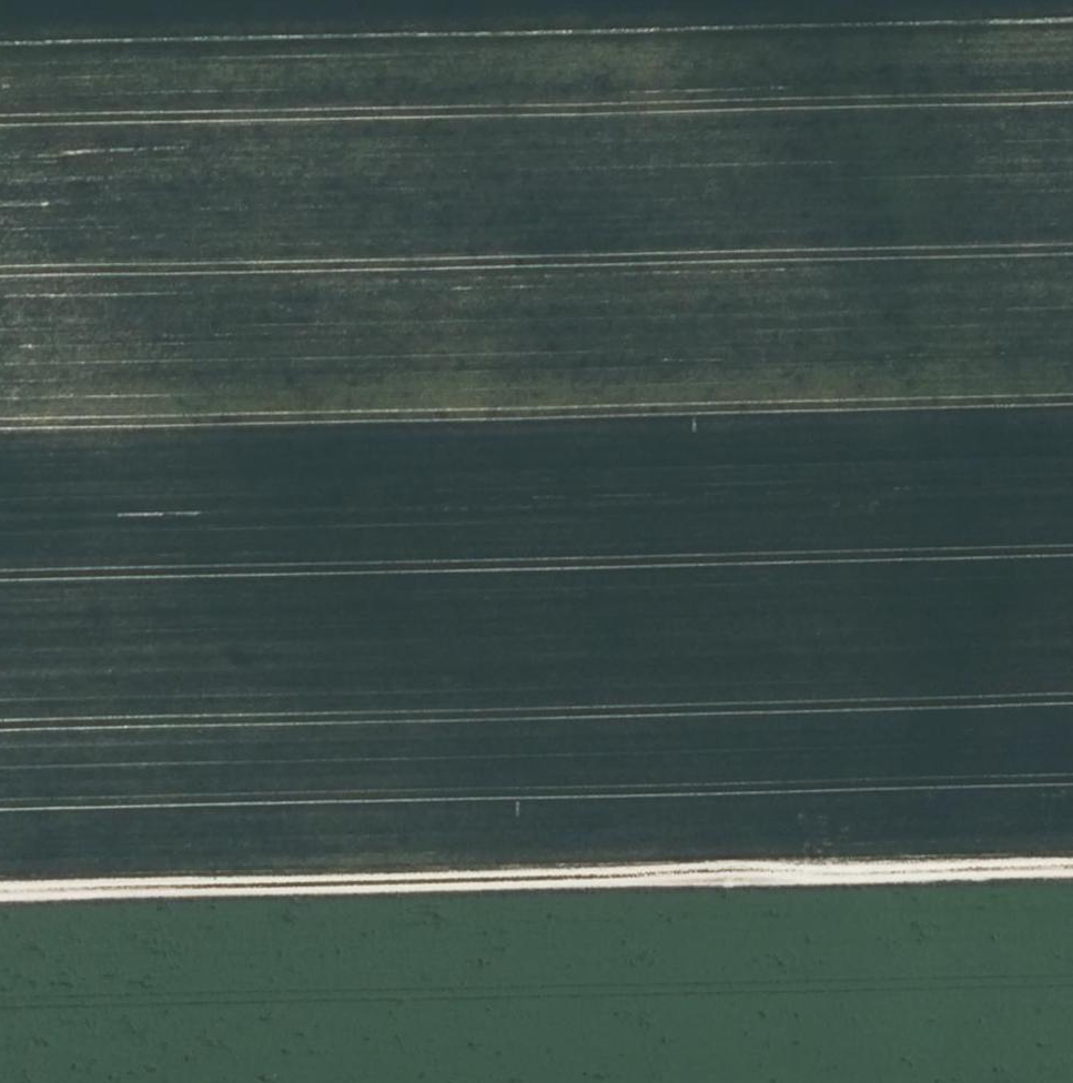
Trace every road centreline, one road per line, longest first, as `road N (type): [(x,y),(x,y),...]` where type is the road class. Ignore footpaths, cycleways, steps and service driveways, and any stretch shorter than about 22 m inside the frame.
road 1 (track): [(0,892),(1072,863)]

